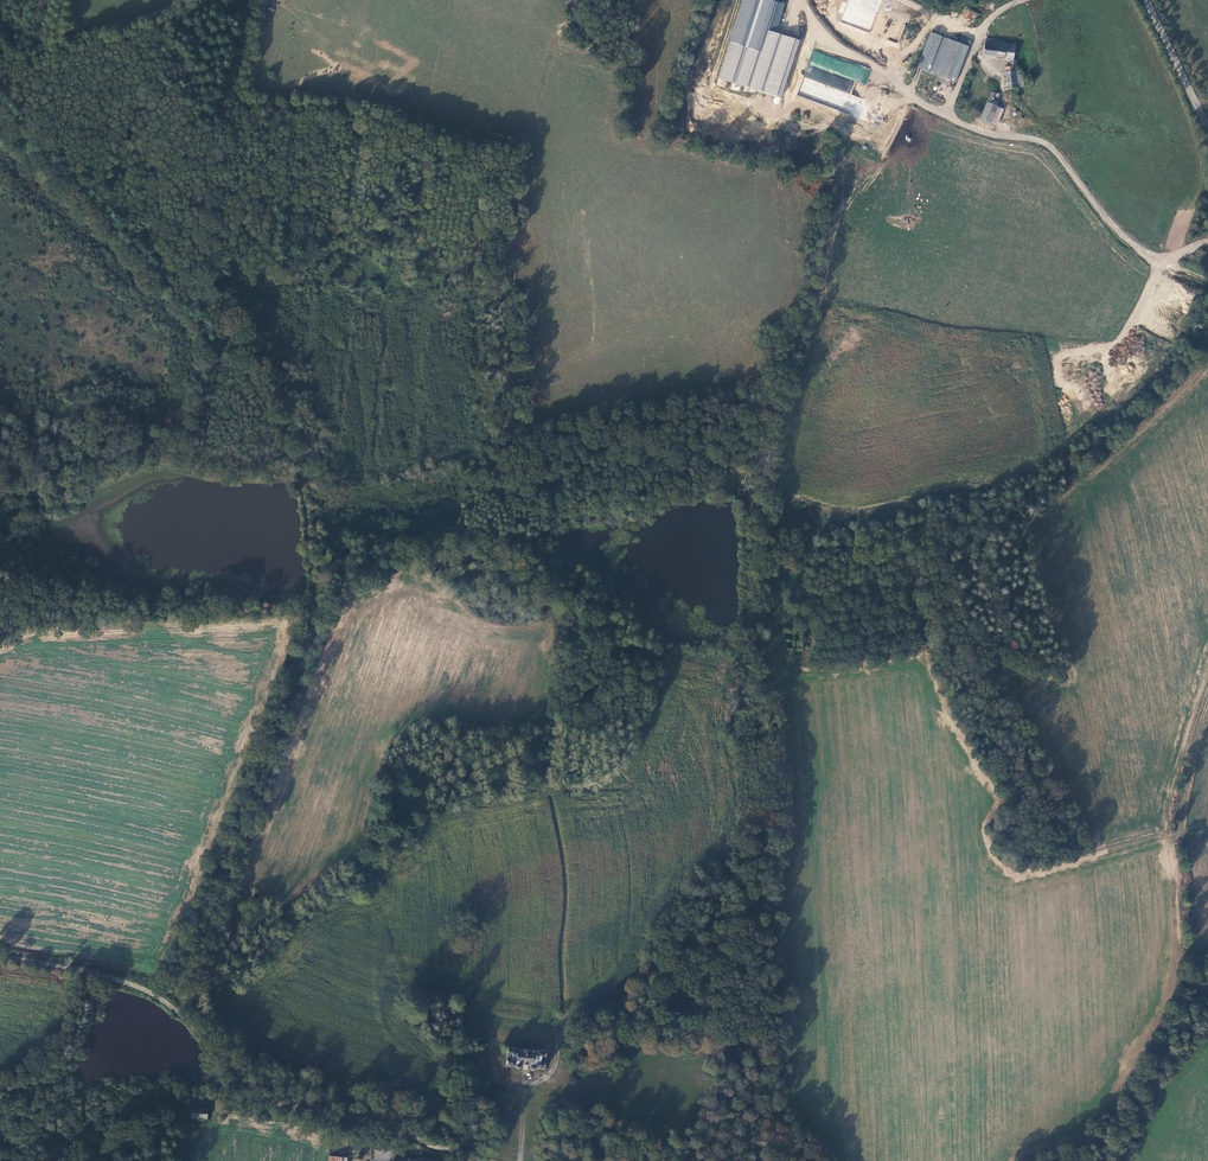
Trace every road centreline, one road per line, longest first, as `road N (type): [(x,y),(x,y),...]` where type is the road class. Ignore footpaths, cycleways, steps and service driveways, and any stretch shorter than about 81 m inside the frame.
road 1 (track): [(0,74),(226,353),(271,416),(301,484),(316,619),(159,995)]
road 2 (track): [(525,1160),(237,1083),(159,995),(124,979),(0,960)]
road 3 (track): [(201,0),(102,47),(0,67)]
road 4 (unclassified): [(1145,0),(1207,129)]

